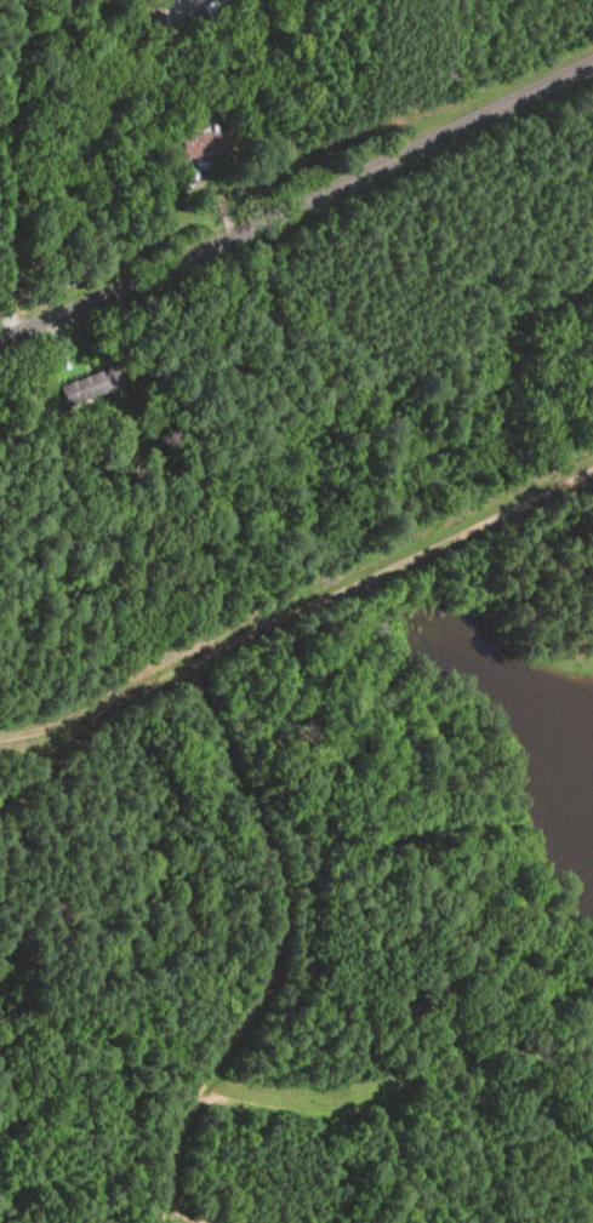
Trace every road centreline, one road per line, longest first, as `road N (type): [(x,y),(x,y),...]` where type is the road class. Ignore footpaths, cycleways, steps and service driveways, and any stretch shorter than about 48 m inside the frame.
road 1 (residential): [(0,739),(102,710),(592,465)]
road 2 (tertiary): [(0,340),(179,264),(592,63)]
road 3 (track): [(159,1222),(172,1145),(195,1090),(273,975),(285,933),(283,890),(203,698),(199,663)]
road 4 (residential): [(7,337),(16,63),(47,18),(87,0)]

